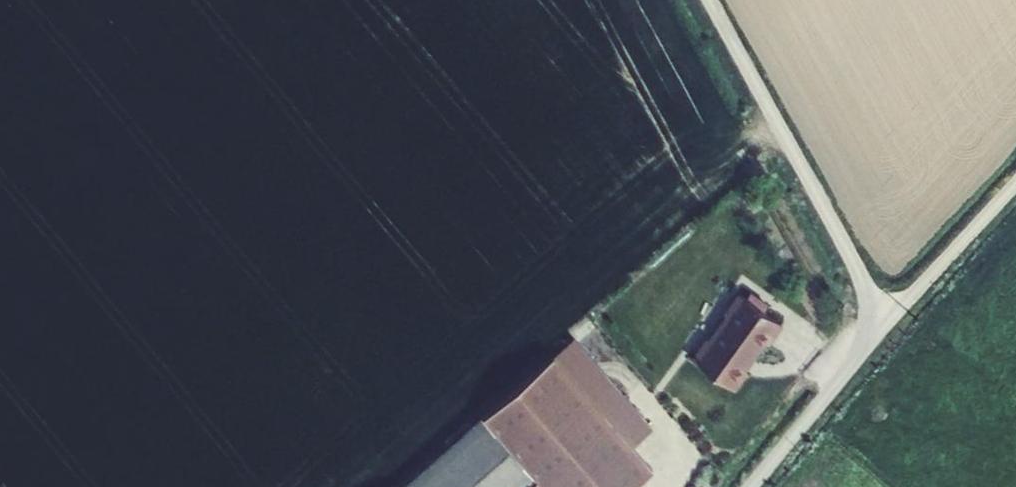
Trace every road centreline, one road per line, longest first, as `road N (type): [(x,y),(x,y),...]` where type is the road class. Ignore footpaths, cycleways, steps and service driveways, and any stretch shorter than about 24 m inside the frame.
road 1 (unclassified): [(889,319),(712,0)]
road 2 (unclassified): [(750,486),(889,319)]
road 3 (unclassified): [(889,319),(1015,182)]

